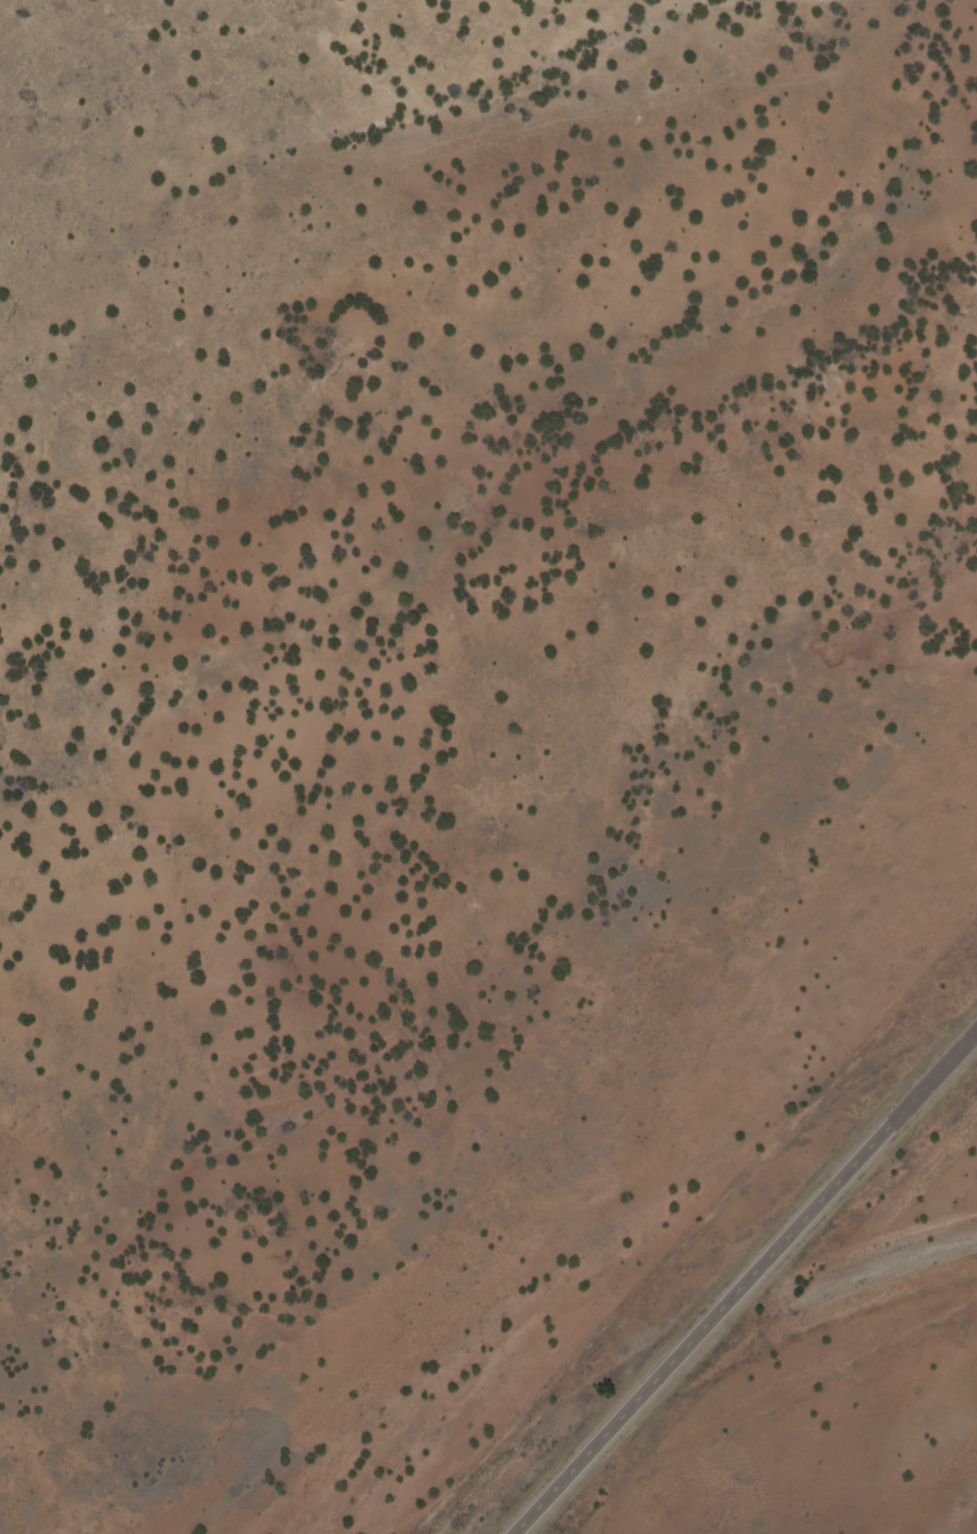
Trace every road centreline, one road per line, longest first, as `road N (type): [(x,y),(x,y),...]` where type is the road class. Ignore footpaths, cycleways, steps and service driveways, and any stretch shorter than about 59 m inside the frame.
road 1 (primary): [(513,1533),(976,1030)]

